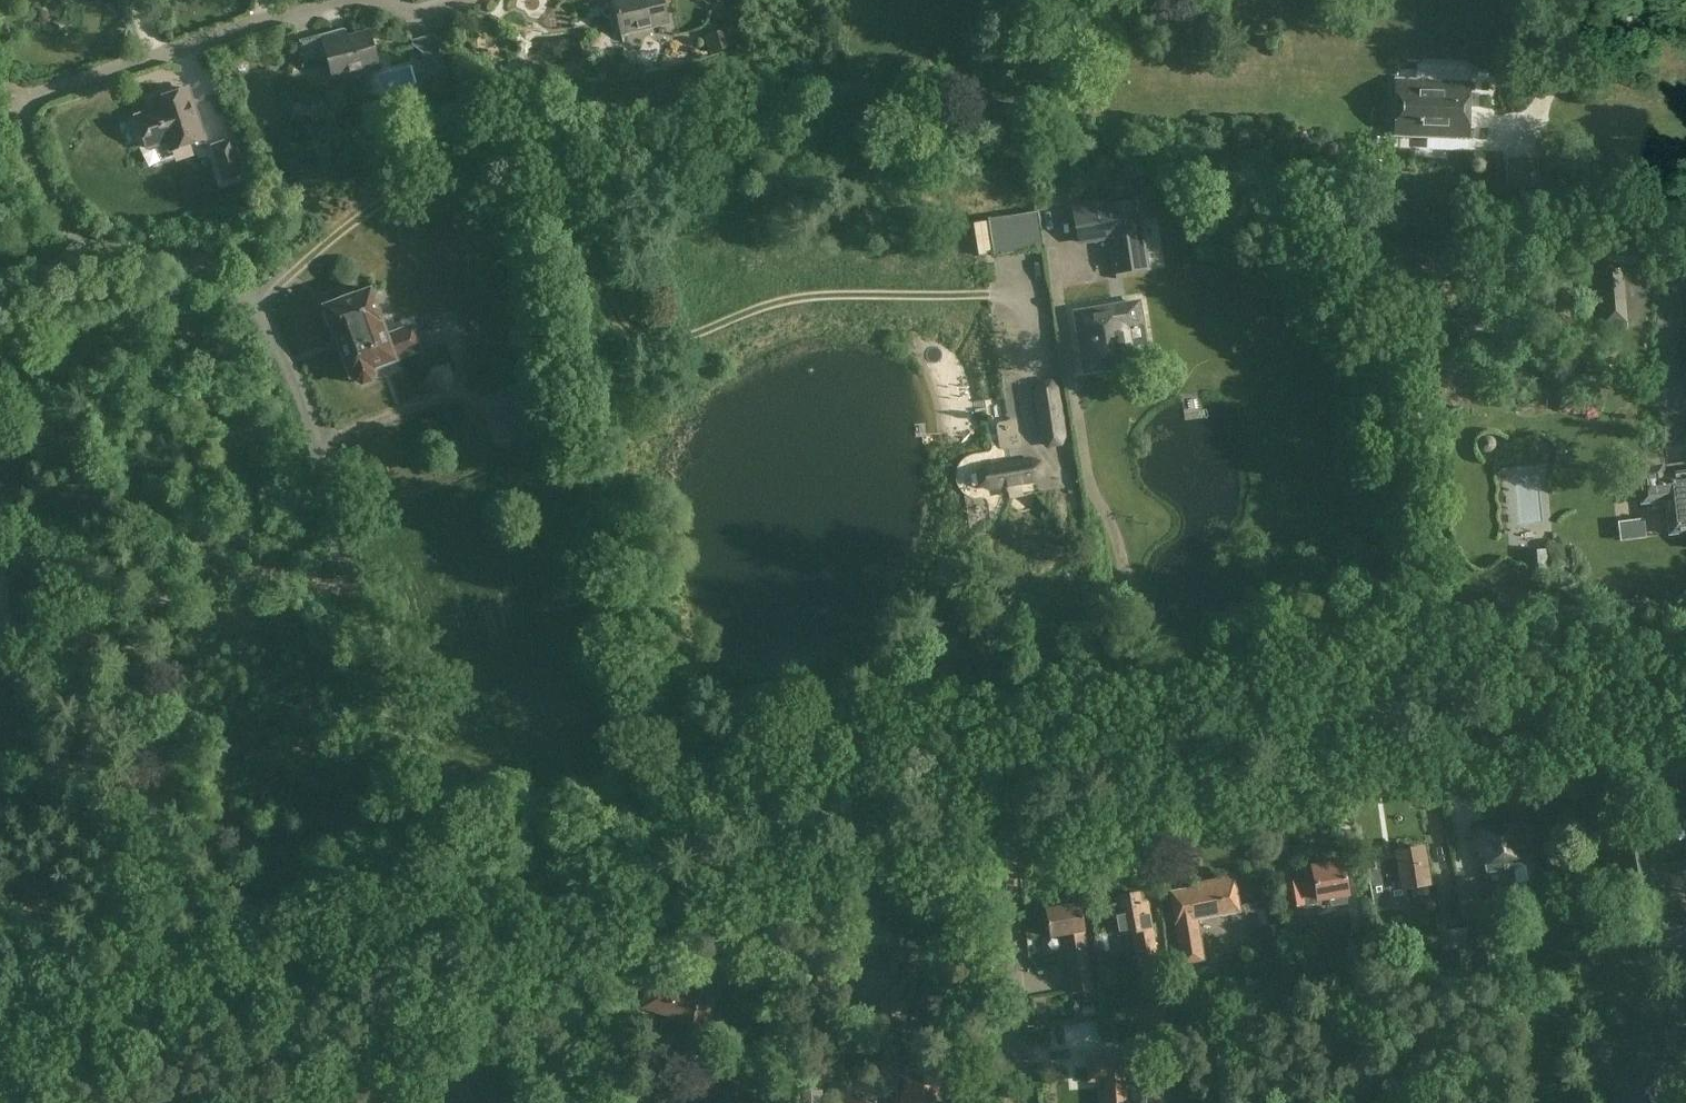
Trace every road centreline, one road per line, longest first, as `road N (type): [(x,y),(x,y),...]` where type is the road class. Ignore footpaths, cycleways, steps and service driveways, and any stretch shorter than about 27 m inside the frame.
road 1 (unclassified): [(467,920),(355,597),(283,354),(261,309),(210,272),(70,239),(48,208),(21,127),(37,95),(338,0)]
road 2 (track): [(261,309),(311,253),(395,190),(424,174),(506,163),(546,173),(565,189),(581,210),(614,310),(641,333),(677,337),(814,291),(1000,294),(1016,319),(1032,450)]
road 3 (tertiary): [(1006,827),(1685,711)]
road 4 (track): [(1141,803),(1132,732),(1139,717),(1168,701),(1185,671),(1178,646),(1133,607),(1109,519),(1082,467),(1053,240),(1061,229),(1089,224)]
road 5 (tertiary): [(467,920),(1006,827)]
road 6 (tertiary): [(0,1044),(467,920)]
road 7 (residential): [(1023,1102),(1006,827)]

